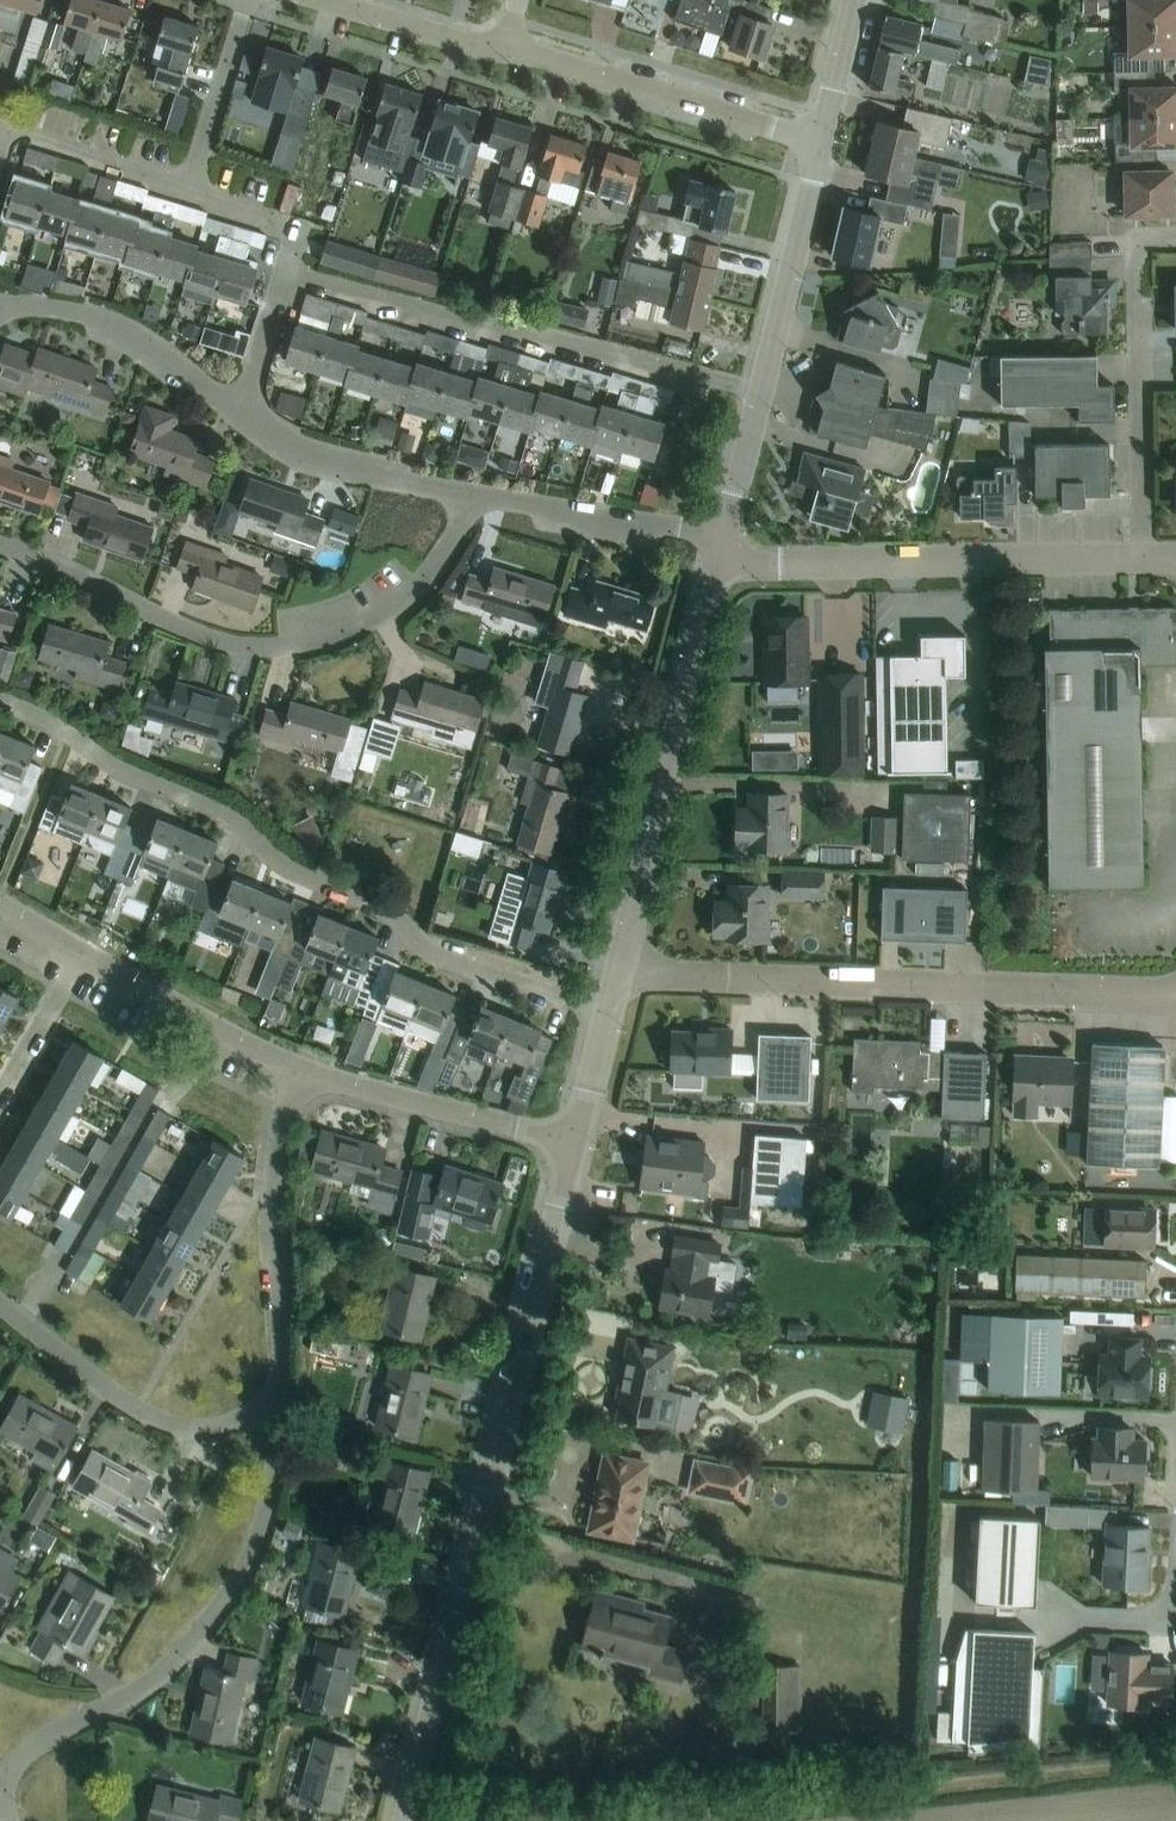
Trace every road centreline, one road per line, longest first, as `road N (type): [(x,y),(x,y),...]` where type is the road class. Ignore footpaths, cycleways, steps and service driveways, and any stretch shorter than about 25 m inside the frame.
road 1 (unclassified): [(403,1820),(577,1136)]
road 2 (residential): [(607,1005),(438,954),(381,902),(291,868),(233,816),(121,766),(0,696)]
road 3 (residential): [(1175,1000),(725,978),(617,961)]
road 4 (residential): [(0,544),(198,635),(286,646),(388,609),(426,576),(469,493)]
road 5 (residential): [(0,1788),(12,1760),(178,1657),(245,1570),(265,1531),(283,1405)]
road 6 (residential): [(761,391),(284,269)]
road 7 (unclassified): [(721,557),(779,564),(1142,556)]
road 8 (unclassified): [(617,961),(721,557)]
road 9 (residential): [(283,1405),(272,1198),(291,1063)]
road 10 (unclassified): [(819,141),(547,55),(506,49)]
road 11 (residential): [(283,1405),(224,1423),(174,1423),(138,1406),(0,1302)]
road 12 (residential): [(577,1136),(291,1063)]
road 13 (residential): [(1142,556),(1135,272)]
road 14 (residential): [(0,314),(53,305),(101,318),(146,341),(236,413)]
road 15 (residential): [(469,493),(724,535)]
road 16 (unclassified): [(761,391),(819,141)]
road 17 (residential): [(236,413),(323,465),(469,493)]
road 18 (residential): [(291,1063),(84,948)]
road 19 (residential): [(979,1619),(1166,1623),(1175,1591)]
road 20 (residential): [(191,187),(247,0)]
road 21 (residential): [(191,187),(7,123)]
road 22 (unclassified): [(506,49),(328,0)]
road 23 (residential): [(0,1100),(84,948)]
road 24 (residential): [(236,413),(284,269)]
road 25 (residential): [(284,269),(293,240),(282,218),(191,187)]
road 26 (unclassified): [(724,535),(761,391)]
road 27 (unclassified): [(819,141),(852,0)]
road 28 (unclassified): [(577,1136),(607,1005)]

